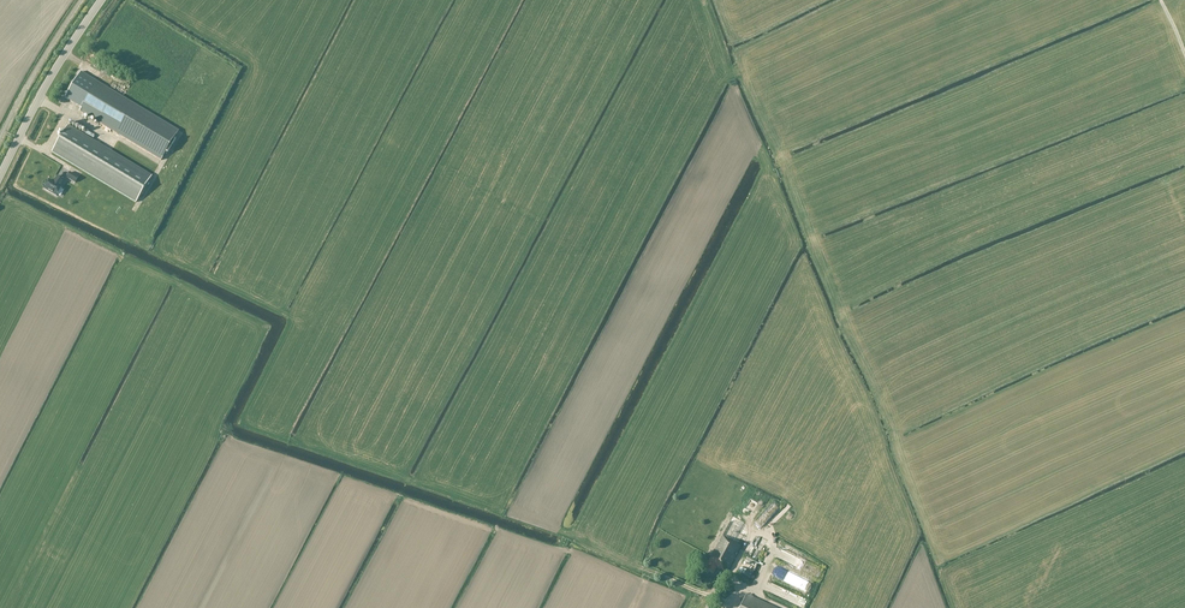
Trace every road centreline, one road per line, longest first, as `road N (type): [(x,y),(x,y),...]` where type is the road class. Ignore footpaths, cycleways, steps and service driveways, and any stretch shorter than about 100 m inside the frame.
road 1 (secondary): [(0,176),(102,0)]

